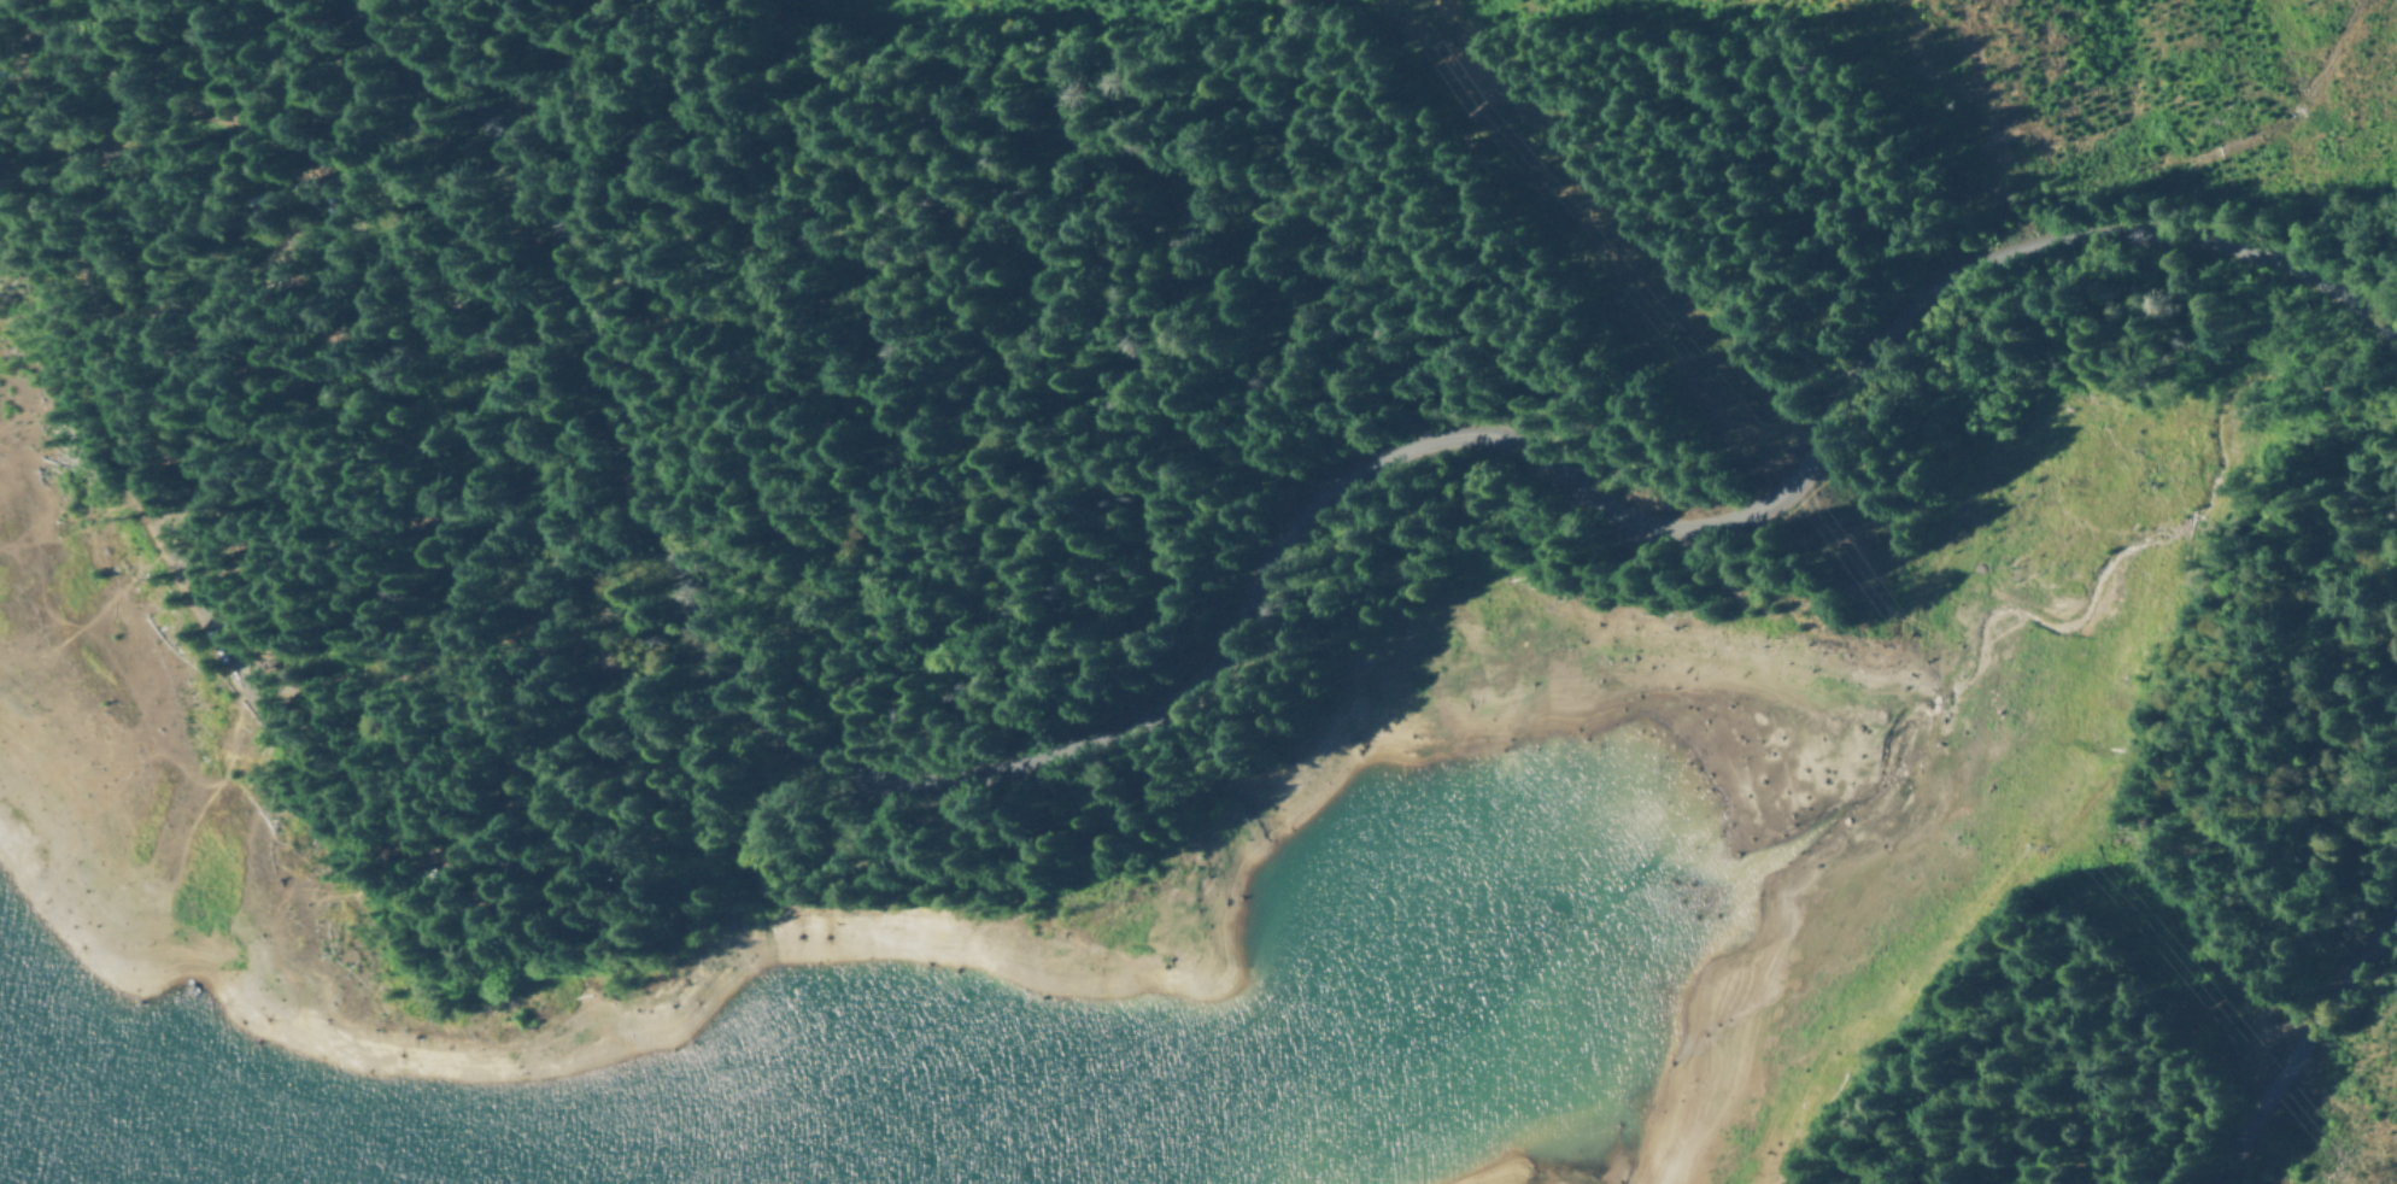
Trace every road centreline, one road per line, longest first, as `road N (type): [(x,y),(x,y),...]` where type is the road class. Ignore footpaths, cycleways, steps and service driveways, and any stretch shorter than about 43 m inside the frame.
road 1 (residential): [(2396,345),(2361,307),(2264,253),(2126,233),(2023,242),(1930,286),(1901,312),(1791,482),(1747,514),(1642,524),(1596,505),(1523,450),(1476,438),(1429,441),(1349,477),(1306,510),(1268,556),(1202,672),(1138,716),(985,773),(945,781),(874,776),(838,767),(783,732),(735,681),(703,631),(555,245),(504,141),(341,0)]
road 2 (residential): [(2212,1183),(2396,896)]

